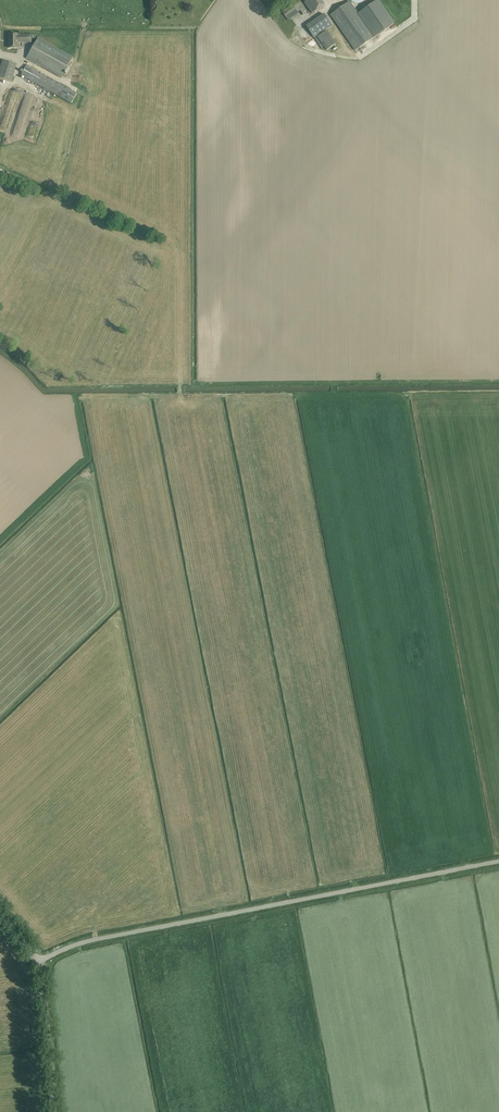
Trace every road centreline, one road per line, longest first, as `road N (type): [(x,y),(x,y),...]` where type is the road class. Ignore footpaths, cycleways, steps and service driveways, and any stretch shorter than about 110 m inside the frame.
road 1 (unclassified): [(35,961),(90,941),(498,861)]
road 2 (unclassified): [(54,1111),(35,961)]

